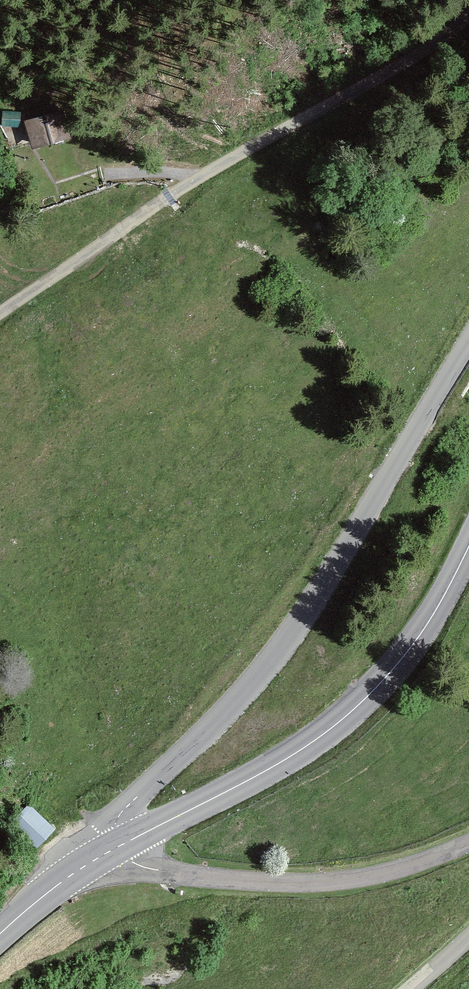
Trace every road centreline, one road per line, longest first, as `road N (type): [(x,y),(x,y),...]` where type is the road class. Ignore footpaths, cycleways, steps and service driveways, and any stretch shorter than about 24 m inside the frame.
road 1 (tertiary): [(468,340),(311,606),(224,714),(120,814),(116,847)]
road 2 (track): [(0,313),(179,190),(412,60),(468,15)]
road 3 (secondary): [(116,847),(262,773),(343,718),(409,650),(468,547)]
road 4 (unclassified): [(116,847),(145,868),(288,882),(377,872),(468,837)]
road 5 (secondary): [(0,934),(116,847)]

